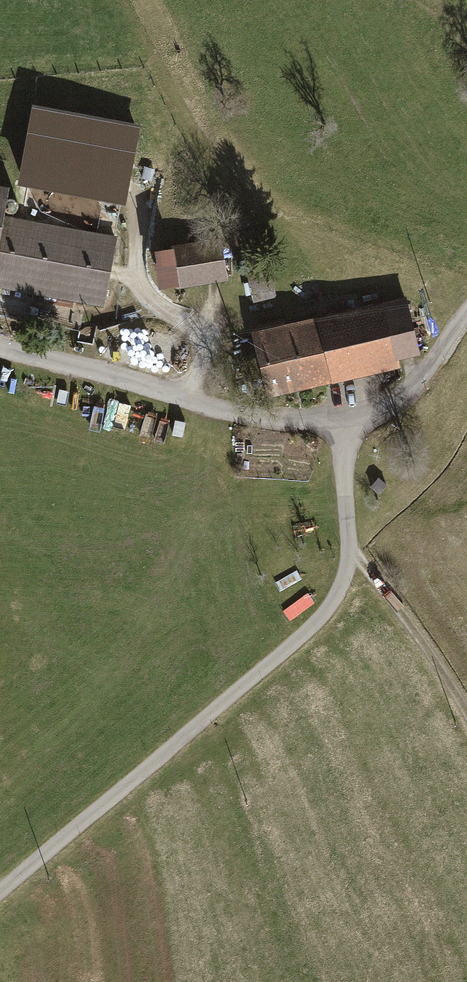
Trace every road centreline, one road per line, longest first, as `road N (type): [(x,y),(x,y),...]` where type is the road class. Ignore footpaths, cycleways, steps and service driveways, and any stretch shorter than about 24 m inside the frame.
road 1 (residential): [(0,889),(329,605),(349,553),(343,416)]
road 2 (residential): [(0,348),(256,416),(343,416)]
road 3 (track): [(349,553),(466,713)]
road 4 (unclassified): [(343,416),(403,396),(466,312)]

